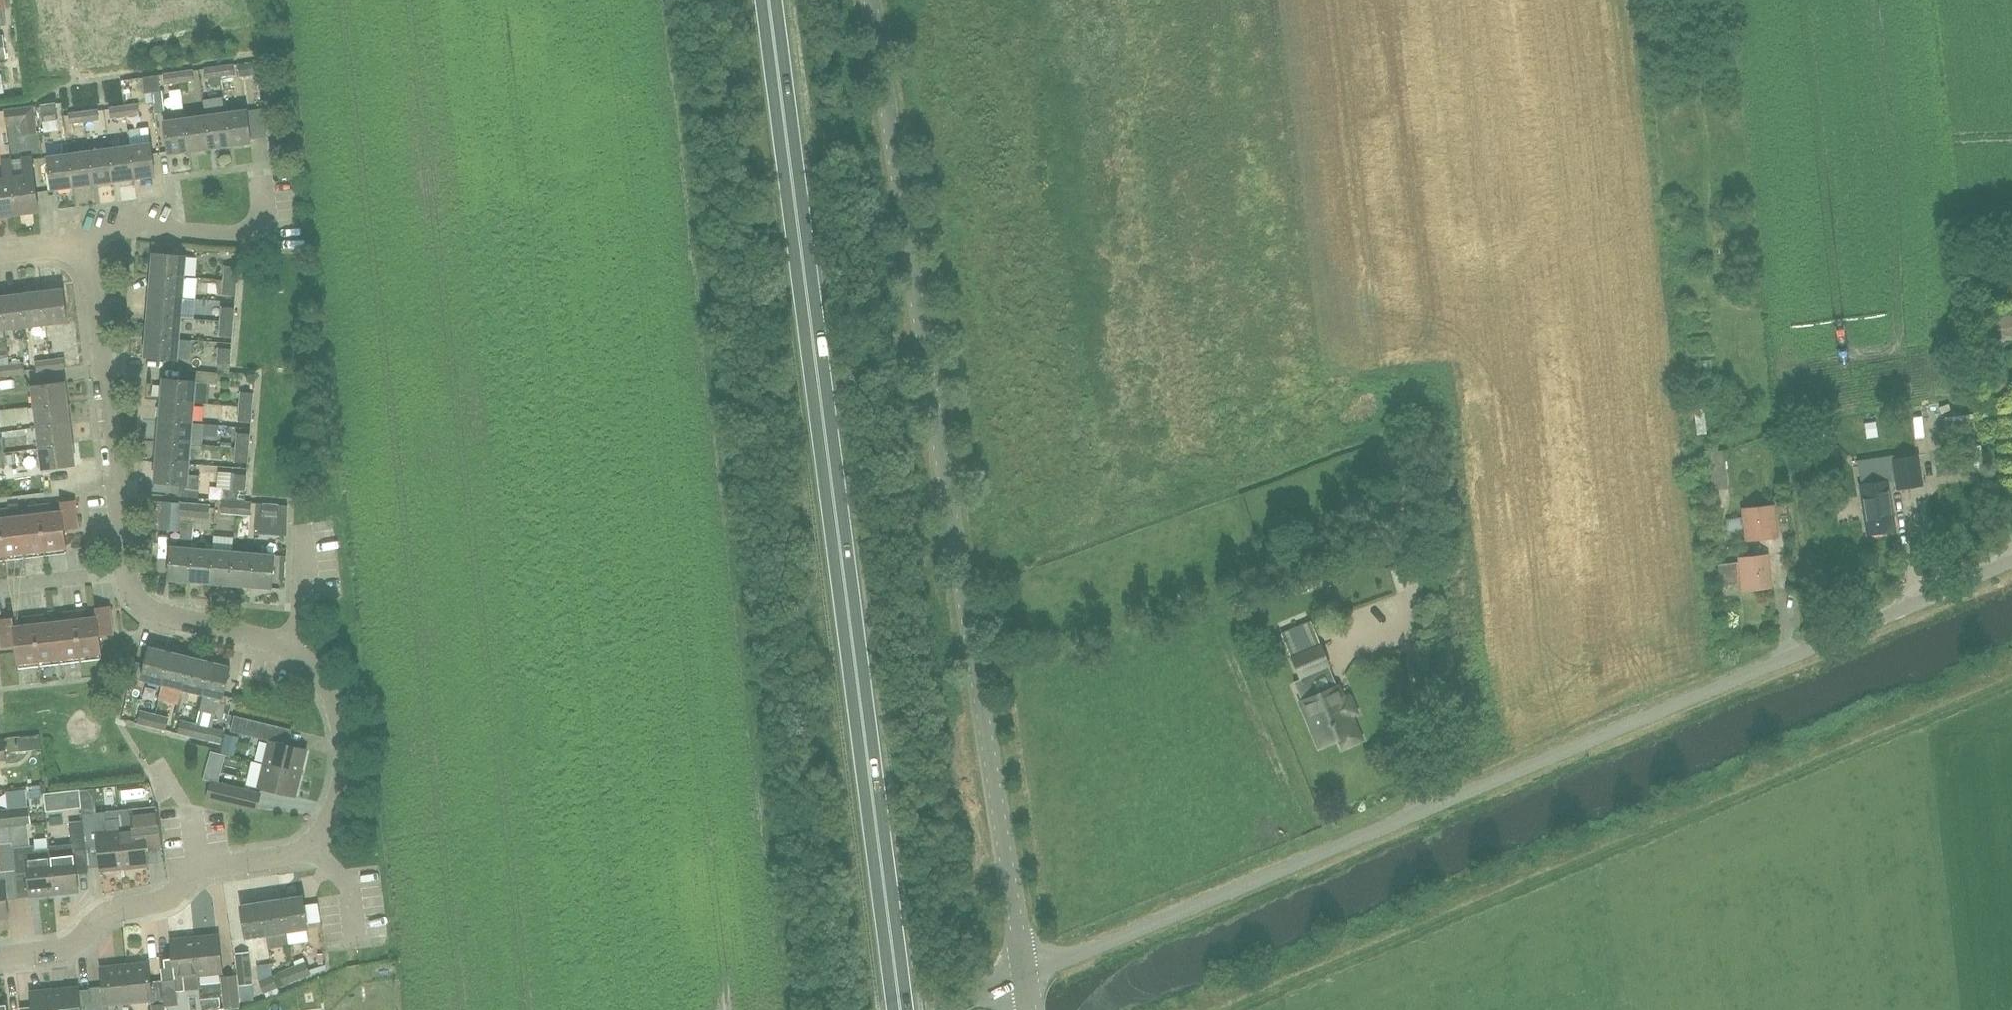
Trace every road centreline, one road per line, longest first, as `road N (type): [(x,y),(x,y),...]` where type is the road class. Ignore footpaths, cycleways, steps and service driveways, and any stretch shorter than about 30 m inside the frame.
road 1 (residential): [(0,956),(62,950),(108,914),(162,903),(197,874),(313,843),(334,819),(343,749),(324,680),(289,648),(159,614),(132,596),(96,277),(84,236),(49,251),(0,256)]
road 2 (unclassified): [(1027,976),(2011,560)]
road 3 (trunk): [(901,1009),(769,0)]
road 4 (unclassified): [(1027,976),(875,0)]

